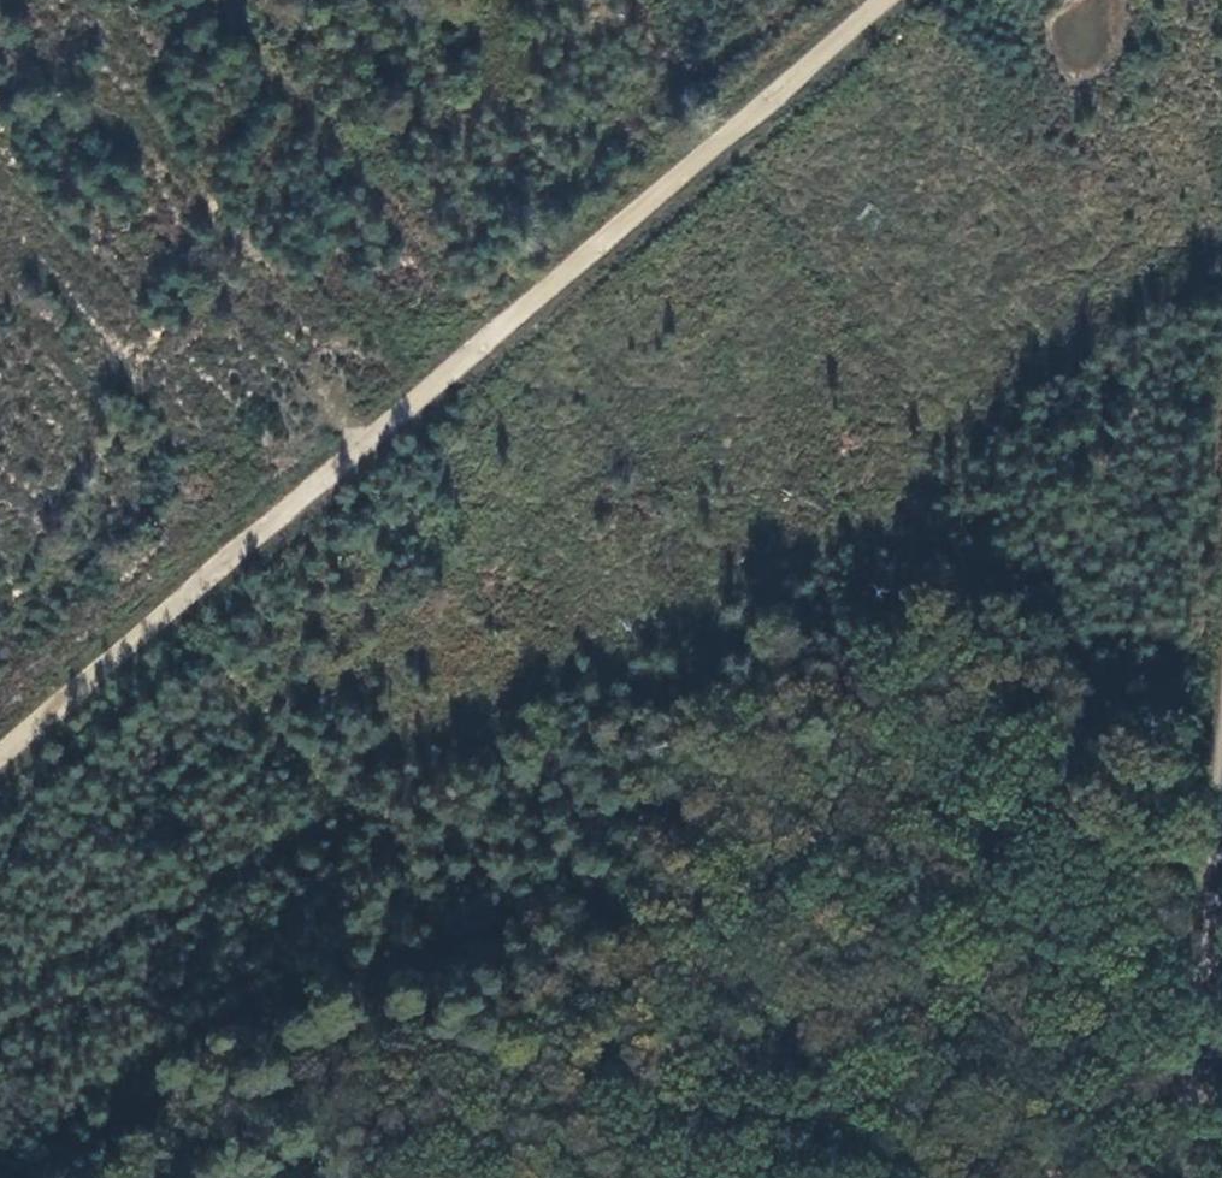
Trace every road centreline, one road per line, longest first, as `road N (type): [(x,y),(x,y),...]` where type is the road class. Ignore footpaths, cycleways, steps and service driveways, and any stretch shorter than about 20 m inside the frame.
road 1 (track): [(889,0),(0,759)]
road 2 (track): [(1221,778),(1190,1177)]

